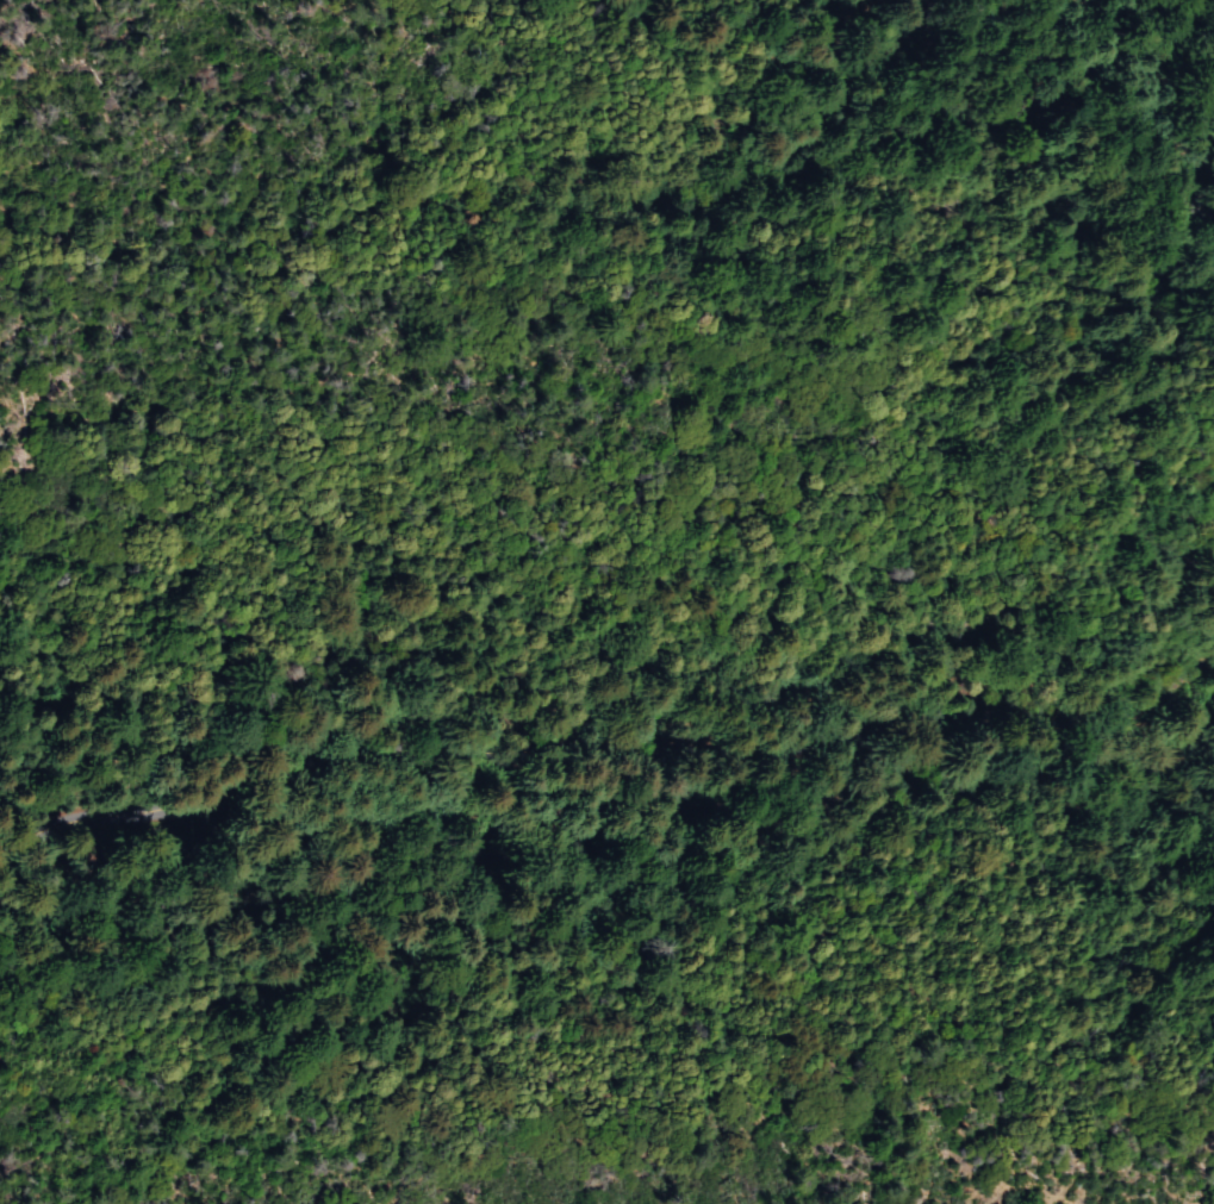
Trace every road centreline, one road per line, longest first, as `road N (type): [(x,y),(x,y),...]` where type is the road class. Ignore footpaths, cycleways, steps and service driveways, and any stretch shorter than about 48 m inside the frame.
road 1 (tertiary): [(0,877),(61,832),(148,825),(354,759),(513,743),(606,754),(786,746),(954,715),(1101,712),(1170,697),(1213,667)]

